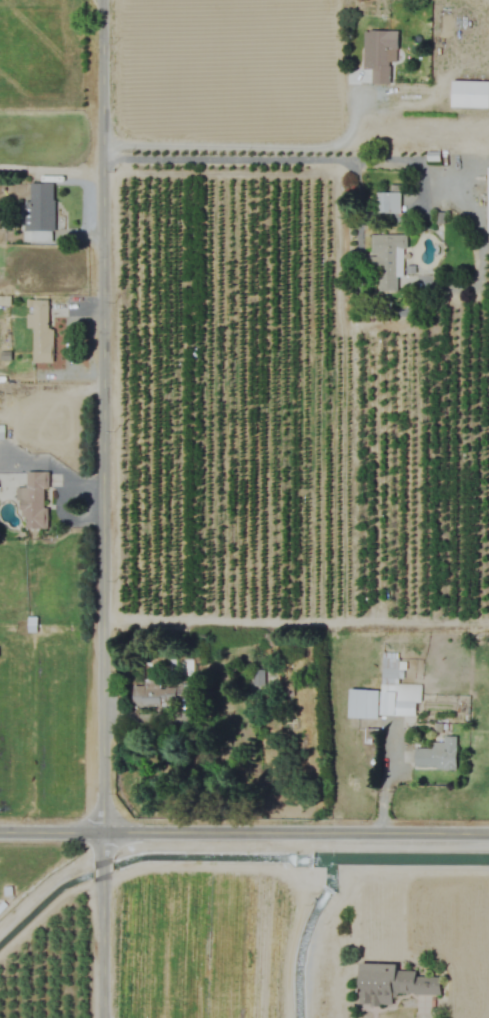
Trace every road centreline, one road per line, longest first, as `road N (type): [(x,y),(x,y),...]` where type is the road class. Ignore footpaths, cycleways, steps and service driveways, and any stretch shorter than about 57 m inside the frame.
road 1 (residential): [(104,0),(99,854),(108,1017)]
road 2 (tertiary): [(0,832),(488,834)]

